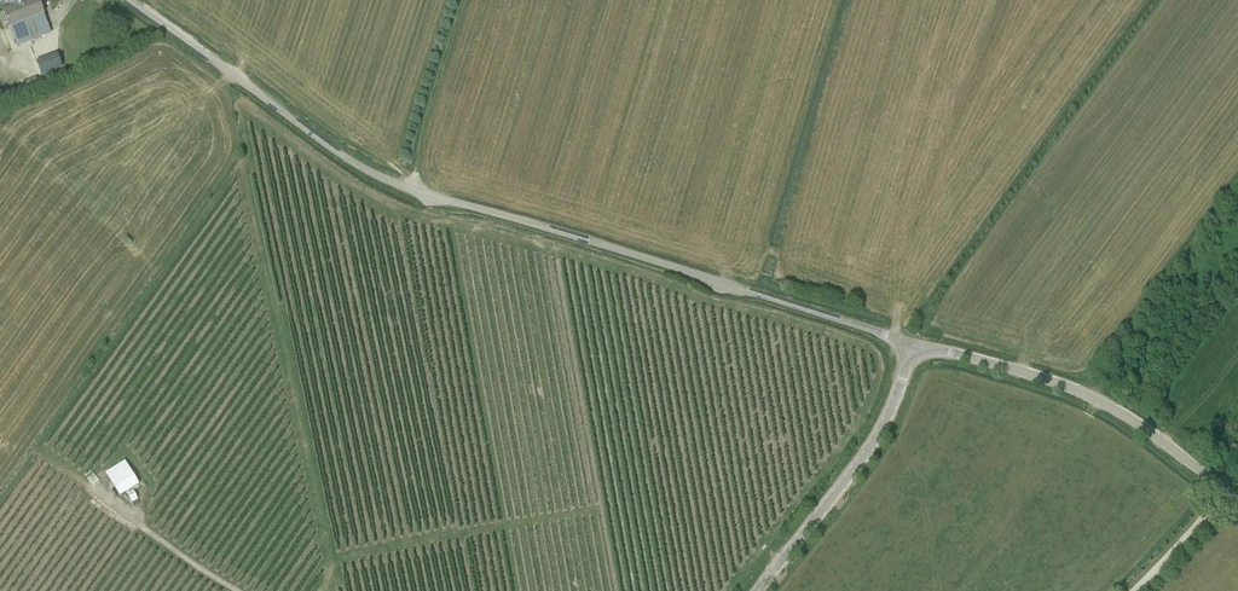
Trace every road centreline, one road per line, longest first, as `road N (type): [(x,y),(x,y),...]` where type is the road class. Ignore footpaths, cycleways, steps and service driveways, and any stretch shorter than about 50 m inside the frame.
road 1 (unclassified): [(914,344),(388,180),(126,0)]
road 2 (unclassified): [(1237,501),(1093,398),(914,344)]
road 3 (unclassified): [(757,590),(867,454),(914,344)]

